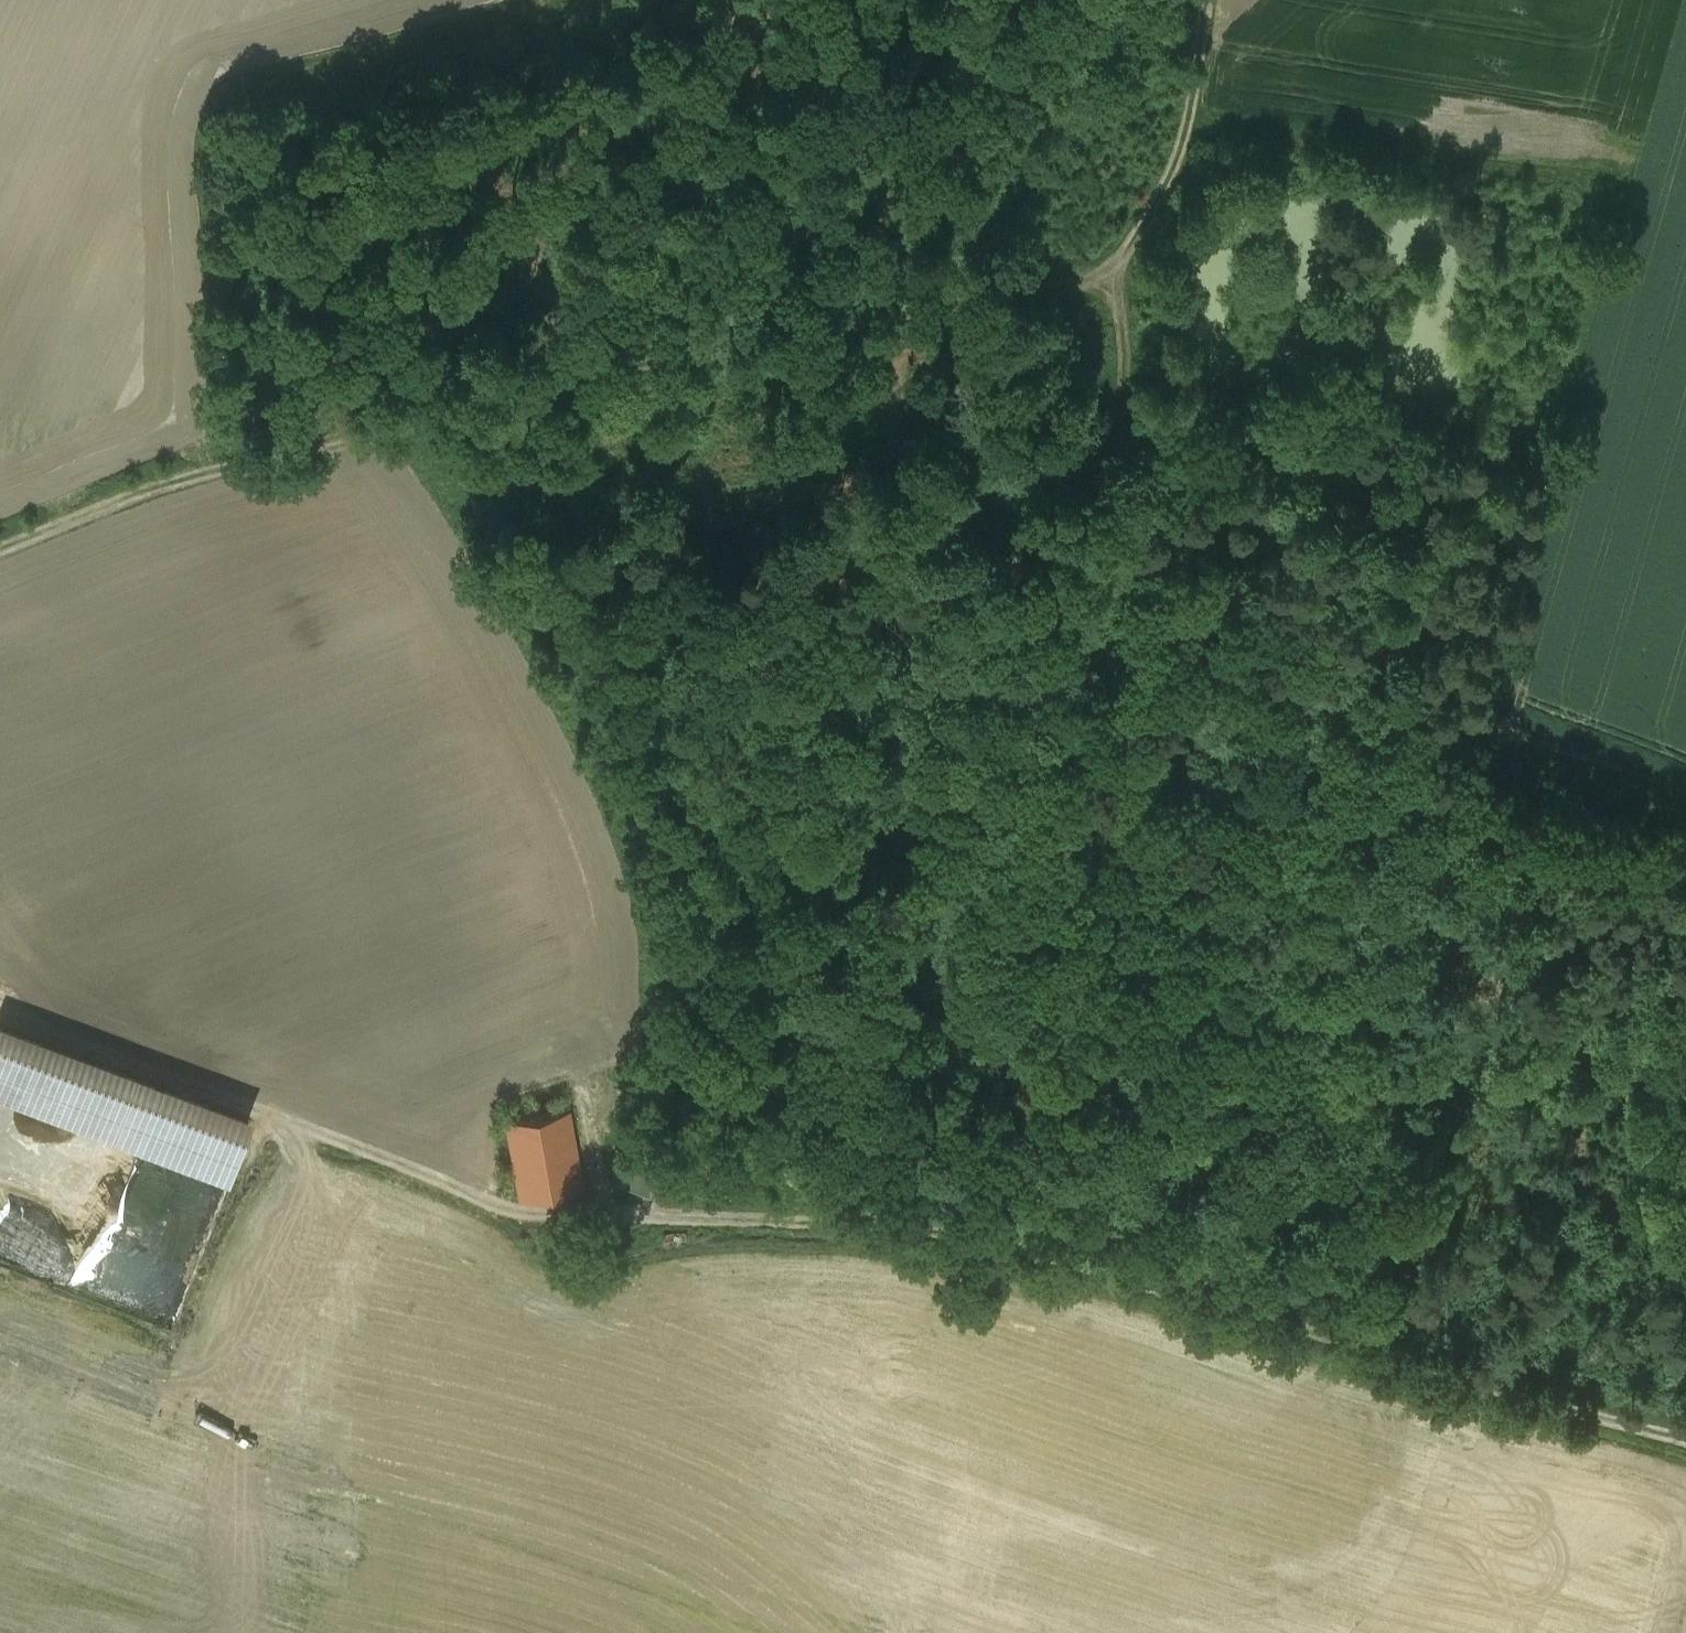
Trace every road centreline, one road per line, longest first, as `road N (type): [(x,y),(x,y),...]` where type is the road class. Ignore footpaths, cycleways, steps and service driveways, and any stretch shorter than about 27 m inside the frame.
road 1 (track): [(0,1073),(536,1216),(639,1214),(967,1238),(1685,1446)]
road 2 (track): [(1203,0),(1166,197),(1131,248),(1084,281),(767,314),(552,382),(245,447),(0,546)]

